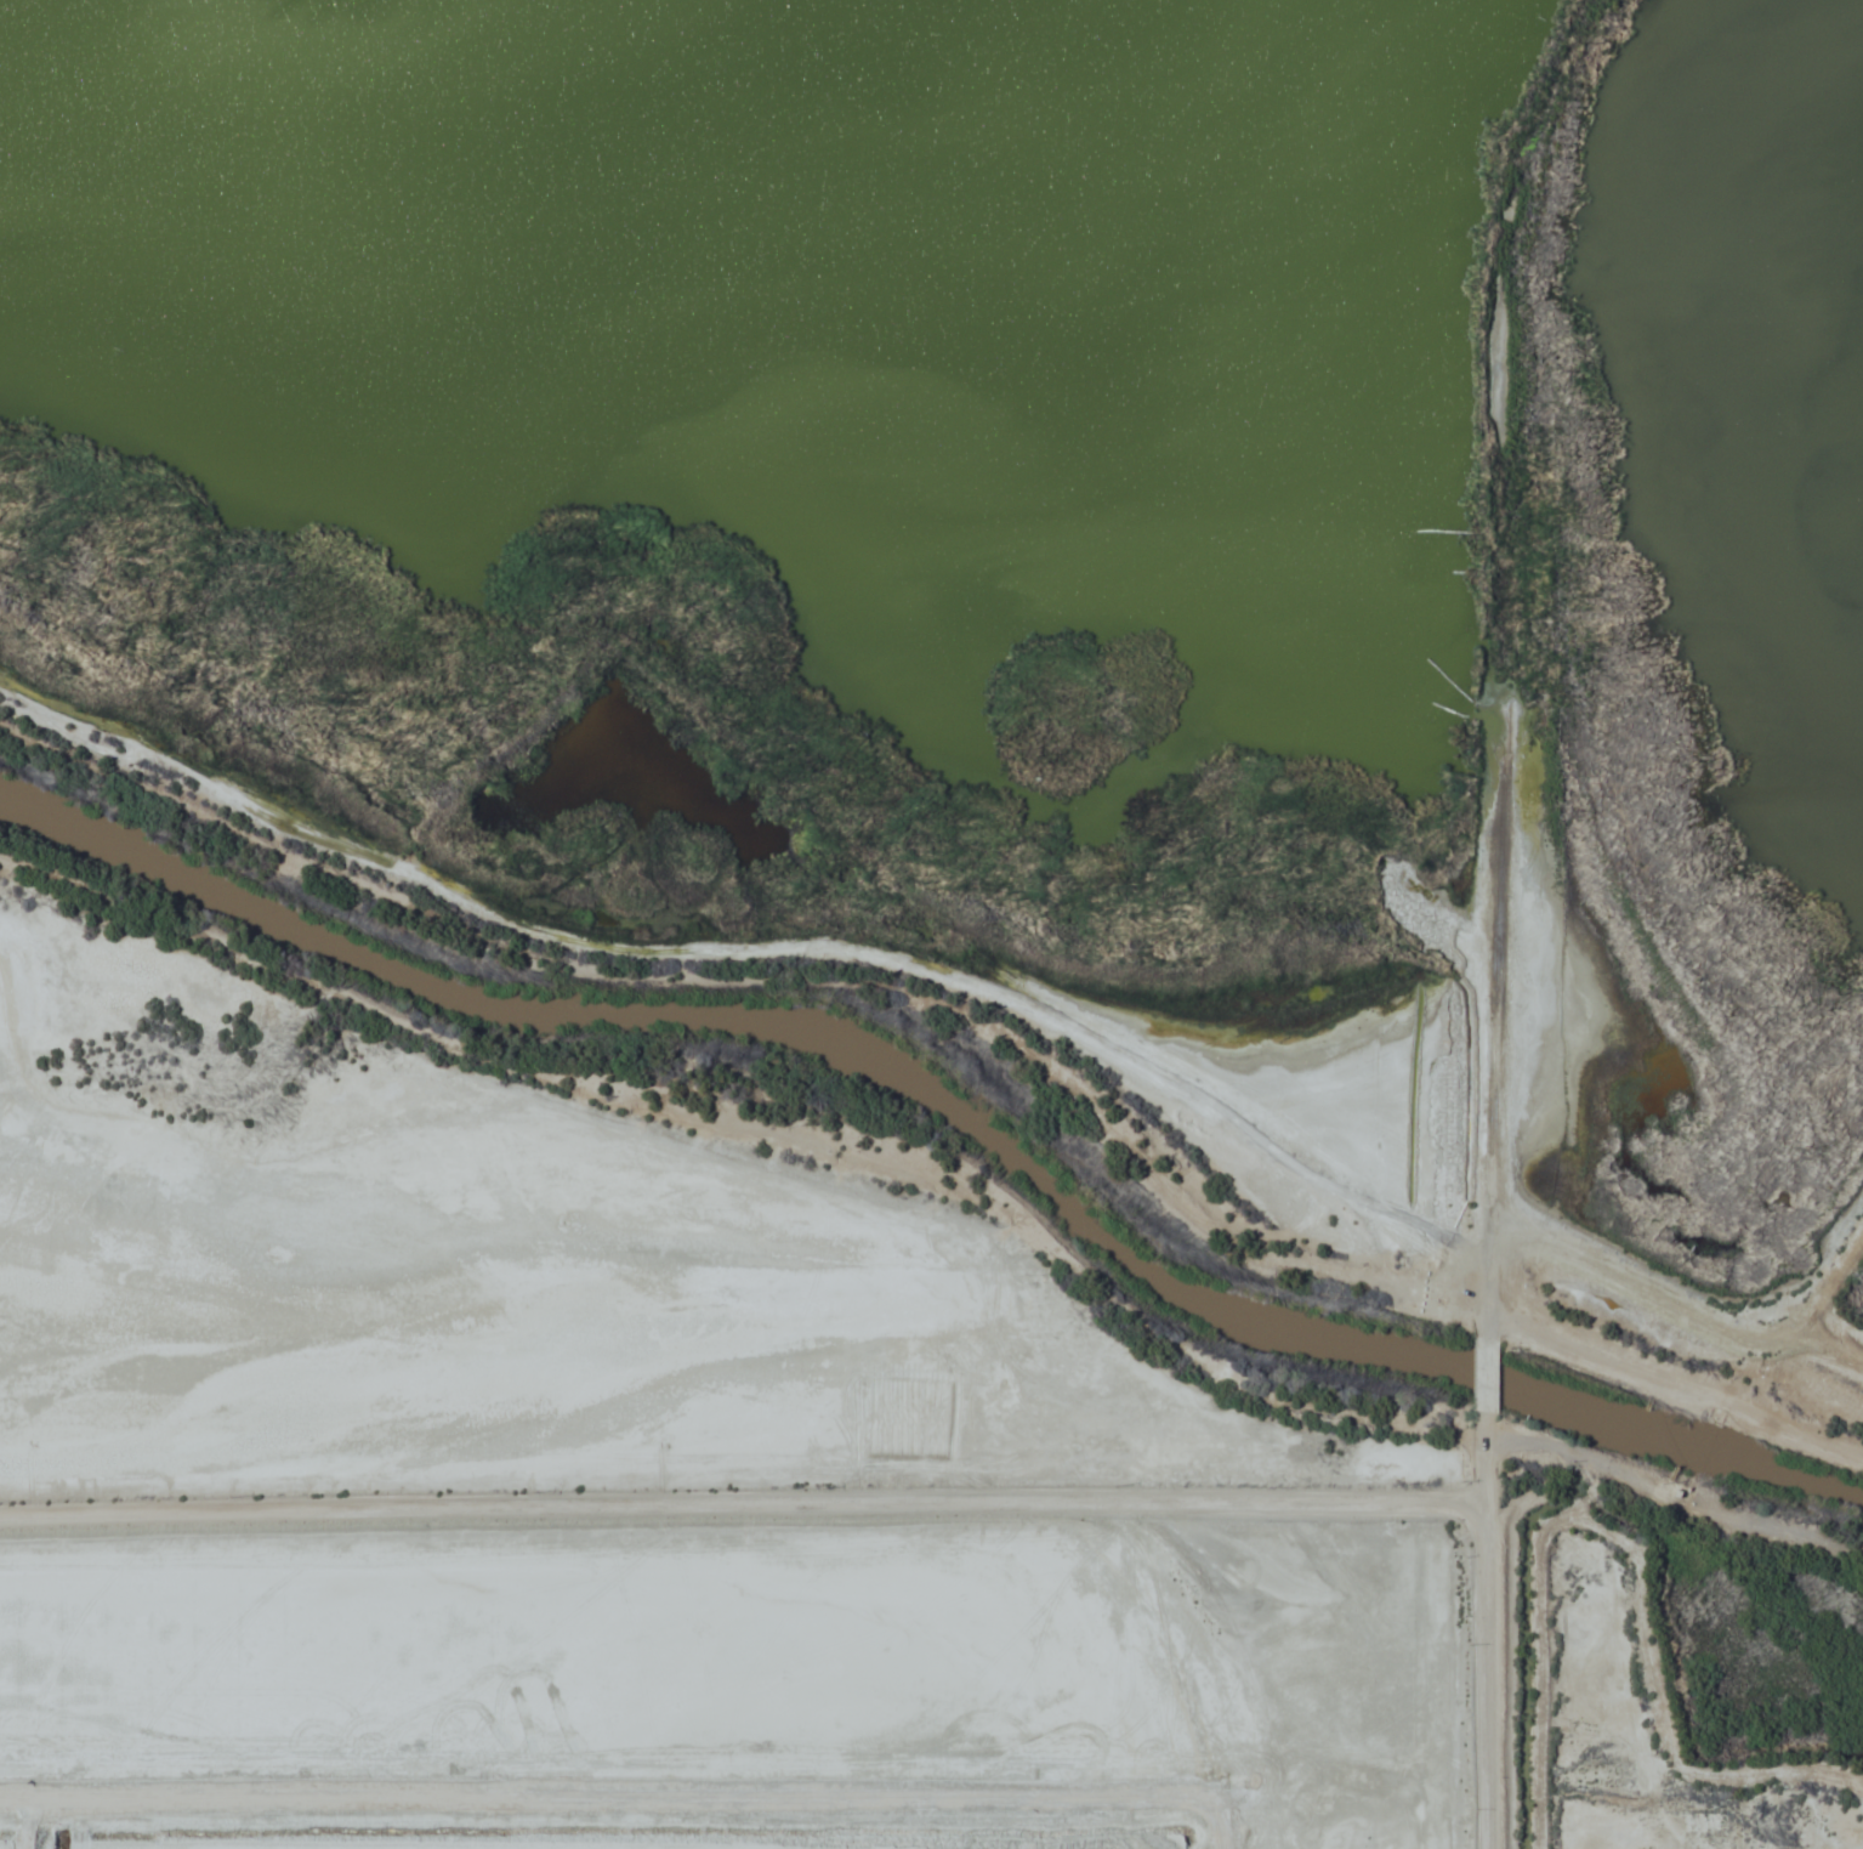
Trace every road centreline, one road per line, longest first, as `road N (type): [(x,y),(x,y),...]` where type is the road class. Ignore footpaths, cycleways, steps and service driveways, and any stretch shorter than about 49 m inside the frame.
road 1 (residential): [(1490,1321),(1273,1260),(902,983),(687,975),(545,959),(0,723)]
road 2 (residential): [(1492,1497),(0,1516)]
road 3 (residential): [(1490,1321),(1469,830)]
road 4 (residential): [(1488,1848),(1492,1418)]
road 5 (track): [(1862,1470),(1490,1321)]

